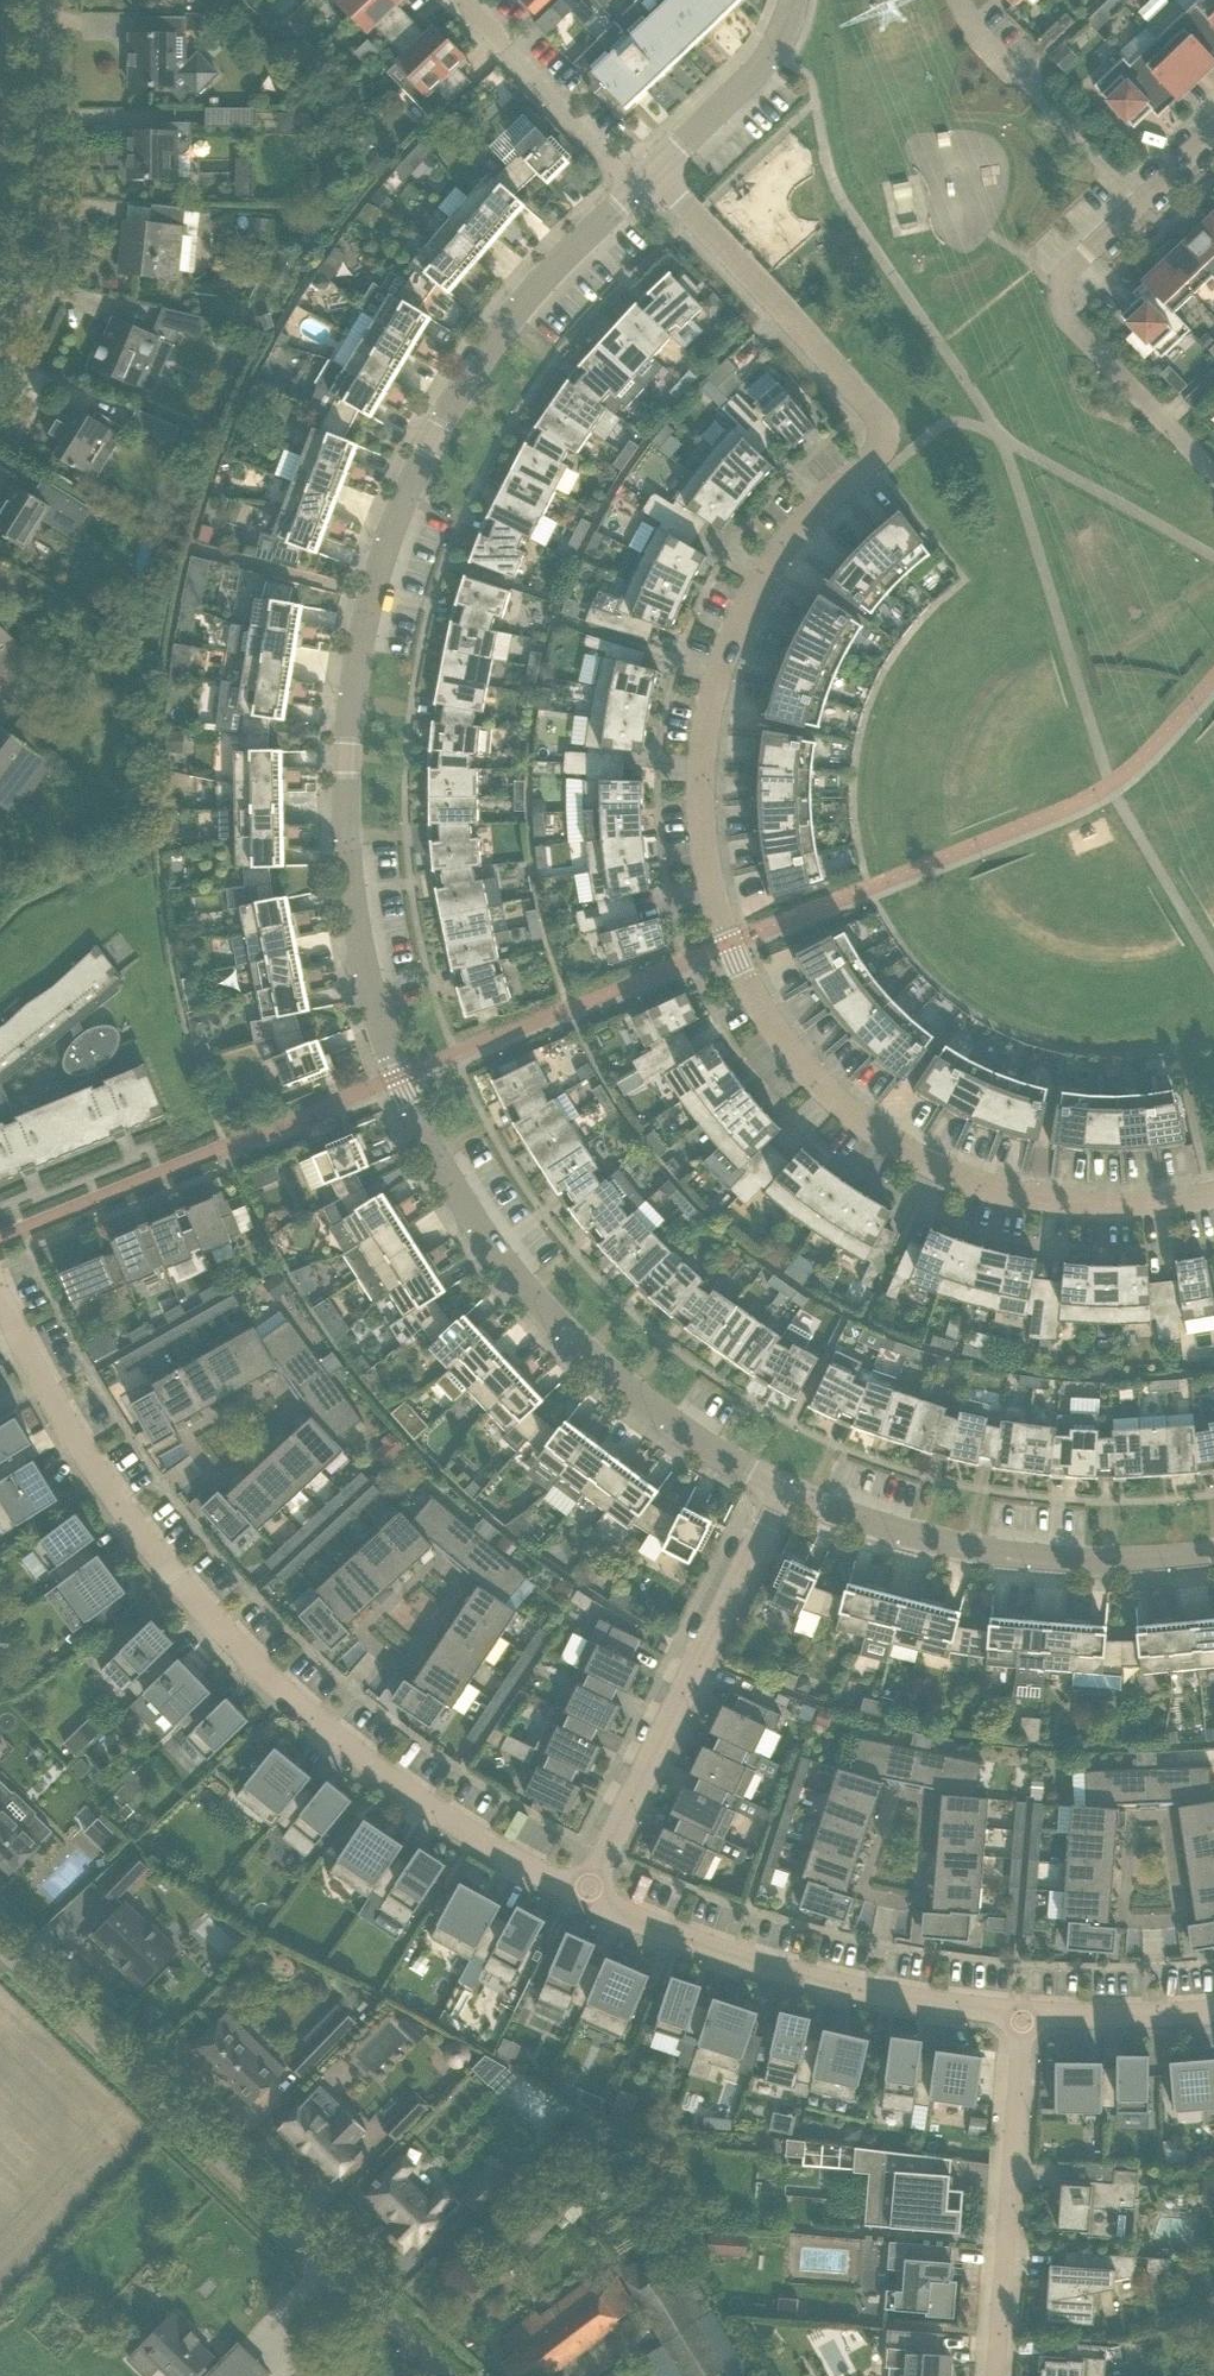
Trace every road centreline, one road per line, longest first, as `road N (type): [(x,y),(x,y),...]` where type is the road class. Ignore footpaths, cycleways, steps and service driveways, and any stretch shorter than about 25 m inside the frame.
road 1 (residential): [(780,1488),(688,1436),(581,1353),(470,1219),(399,1075),(353,890),(346,821),(361,654),(414,477),(483,352),(634,184)]
road 2 (residential): [(1213,1199),(1135,1212),(1062,1210),(931,1167),(833,1098),(780,1038),(745,977),(711,876),(703,794),(709,725),(730,647),(761,581),(806,517),(870,460)]
road 3 (residential): [(585,1892),(379,1770),(217,1626),(126,1516),(47,1384),(0,1284)]
road 4 (unclassified): [(443,2375),(0,1946)]
road 5 (residential): [(1025,2009),(877,1991),(753,1959),(585,1892)]
road 6 (residential): [(585,1892),(780,1488)]
road 7 (residential): [(1213,1554),(1110,1562),(999,1554),(886,1531),(780,1488)]
road 8 (residential): [(1174,428),(1074,323),(1062,282),(1078,257),(1213,130)]
road 9 (unclassified): [(870,460),(884,433),(873,406),(647,172)]
road 10 (unclassified): [(0,368),(41,279),(54,205),(49,0)]
road 11 (residential): [(997,2375),(1025,2009)]
road 12 (residential): [(634,184),(462,0)]
road 13 (residential): [(647,172),(771,54),(794,0)]
road 14 (residential): [(1213,2011),(1025,2009)]

